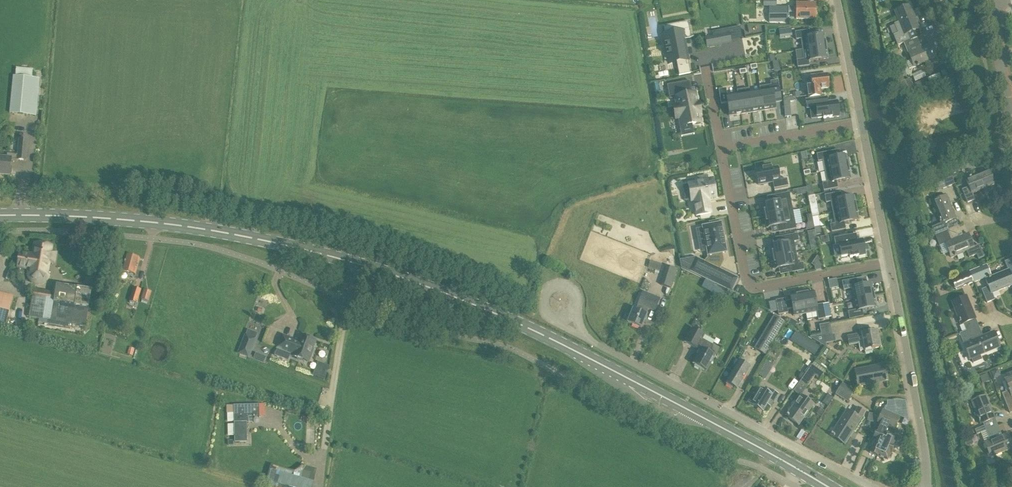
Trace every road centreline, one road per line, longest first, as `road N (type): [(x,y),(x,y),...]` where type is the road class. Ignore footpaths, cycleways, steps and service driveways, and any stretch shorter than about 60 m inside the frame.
road 1 (primary): [(831,486),(594,359),(376,268),(226,234),(0,217)]
road 2 (residential): [(874,486),(584,338),(568,316)]
road 3 (residential): [(889,263),(752,285),(722,147)]
road 4 (residential): [(927,486),(889,263)]
road 5 (residential): [(889,263),(862,123)]
road 6 (residential): [(722,147),(862,123)]
road 7 (residential): [(862,123),(836,0)]

